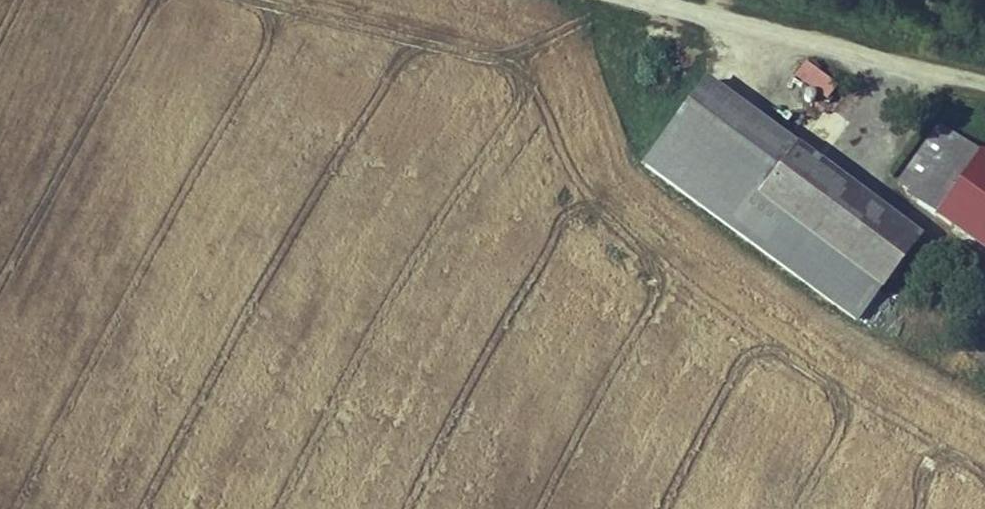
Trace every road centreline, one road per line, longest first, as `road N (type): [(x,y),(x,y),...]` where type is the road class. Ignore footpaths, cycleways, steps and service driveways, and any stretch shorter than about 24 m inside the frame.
road 1 (track): [(717,23),(984,82)]

